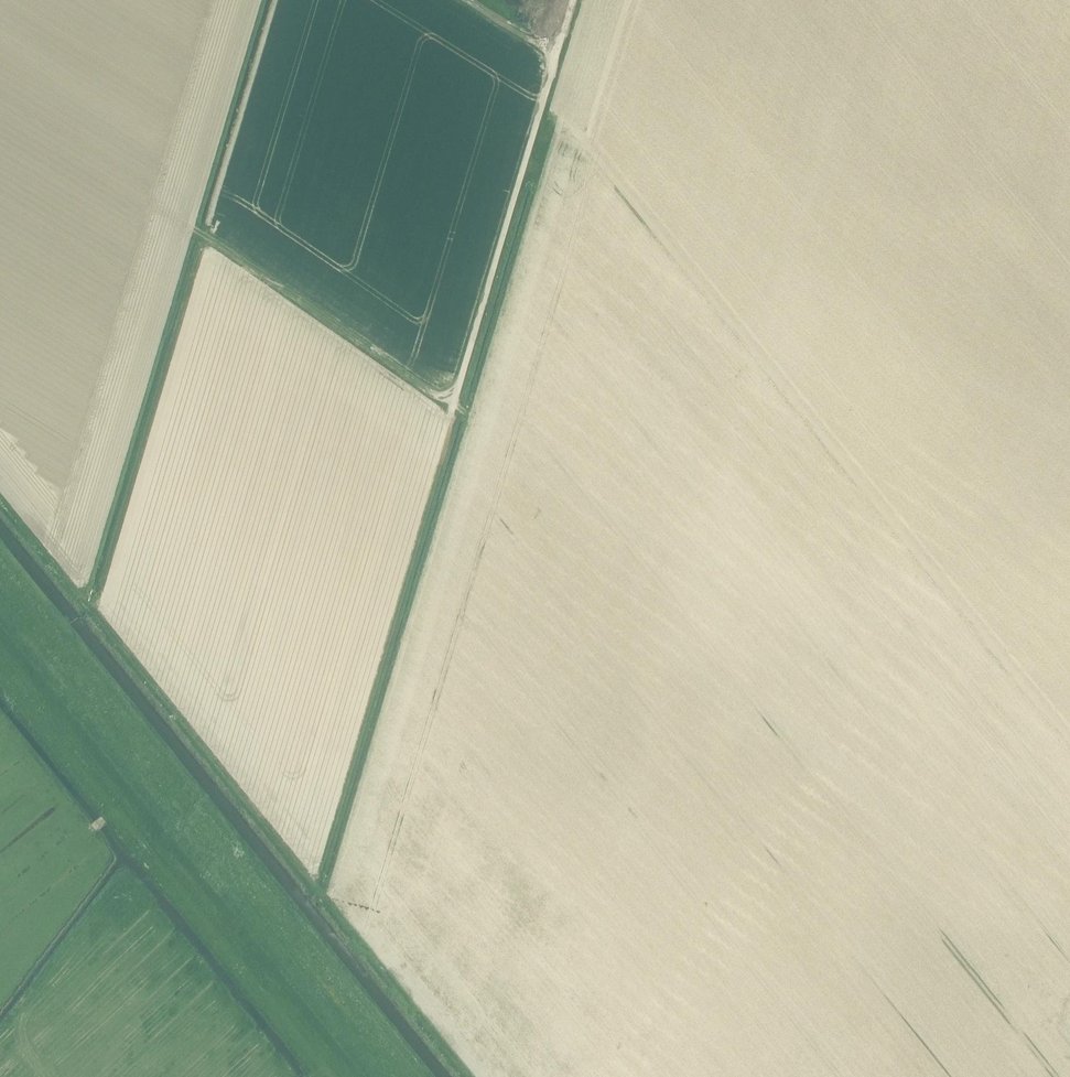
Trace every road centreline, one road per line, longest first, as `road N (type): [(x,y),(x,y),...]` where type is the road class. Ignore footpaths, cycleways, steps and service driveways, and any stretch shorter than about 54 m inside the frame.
road 1 (track): [(197,233),(452,407),(554,60)]
road 2 (track): [(0,661),(341,1076)]

